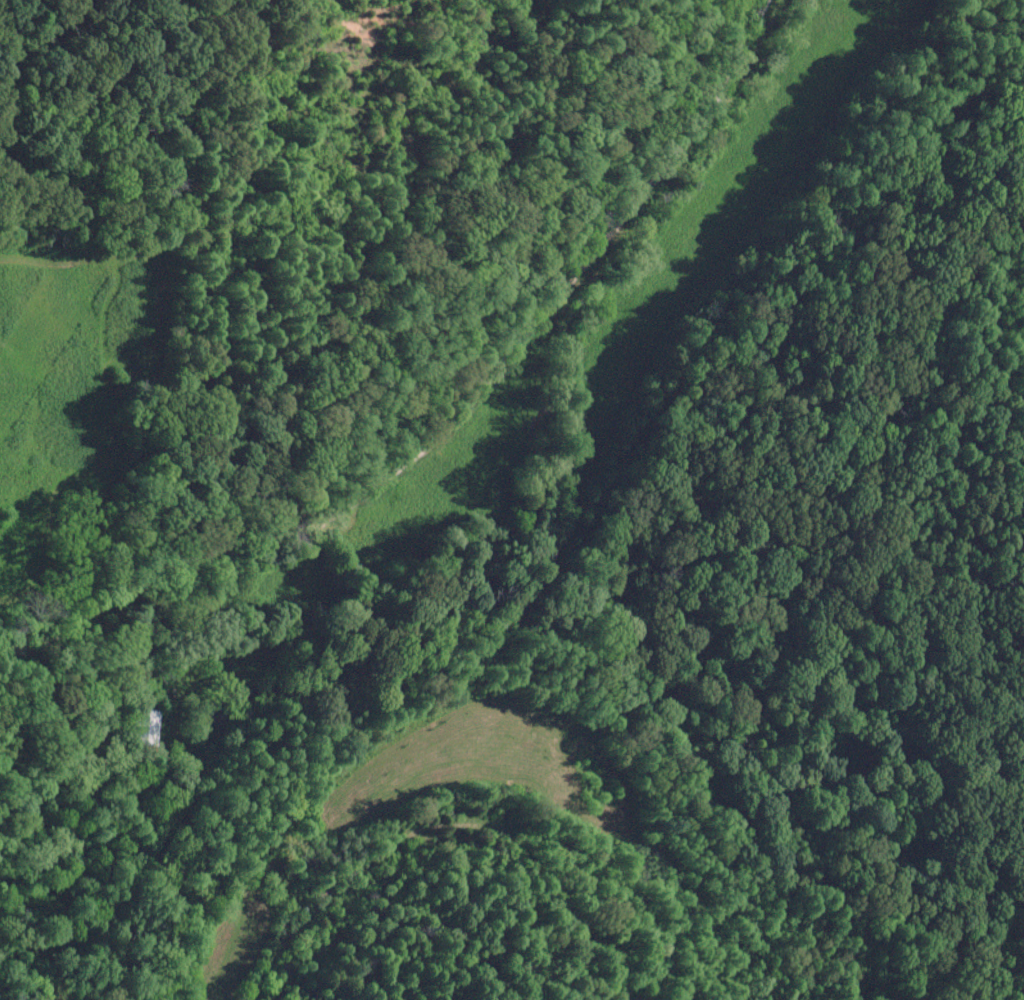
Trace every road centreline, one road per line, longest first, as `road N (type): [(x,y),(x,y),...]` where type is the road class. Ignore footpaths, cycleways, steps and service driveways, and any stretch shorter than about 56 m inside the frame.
road 1 (residential): [(415,450),(683,141),(719,92),(761,0)]
road 2 (residential): [(157,565),(180,551),(330,515),(415,450)]

